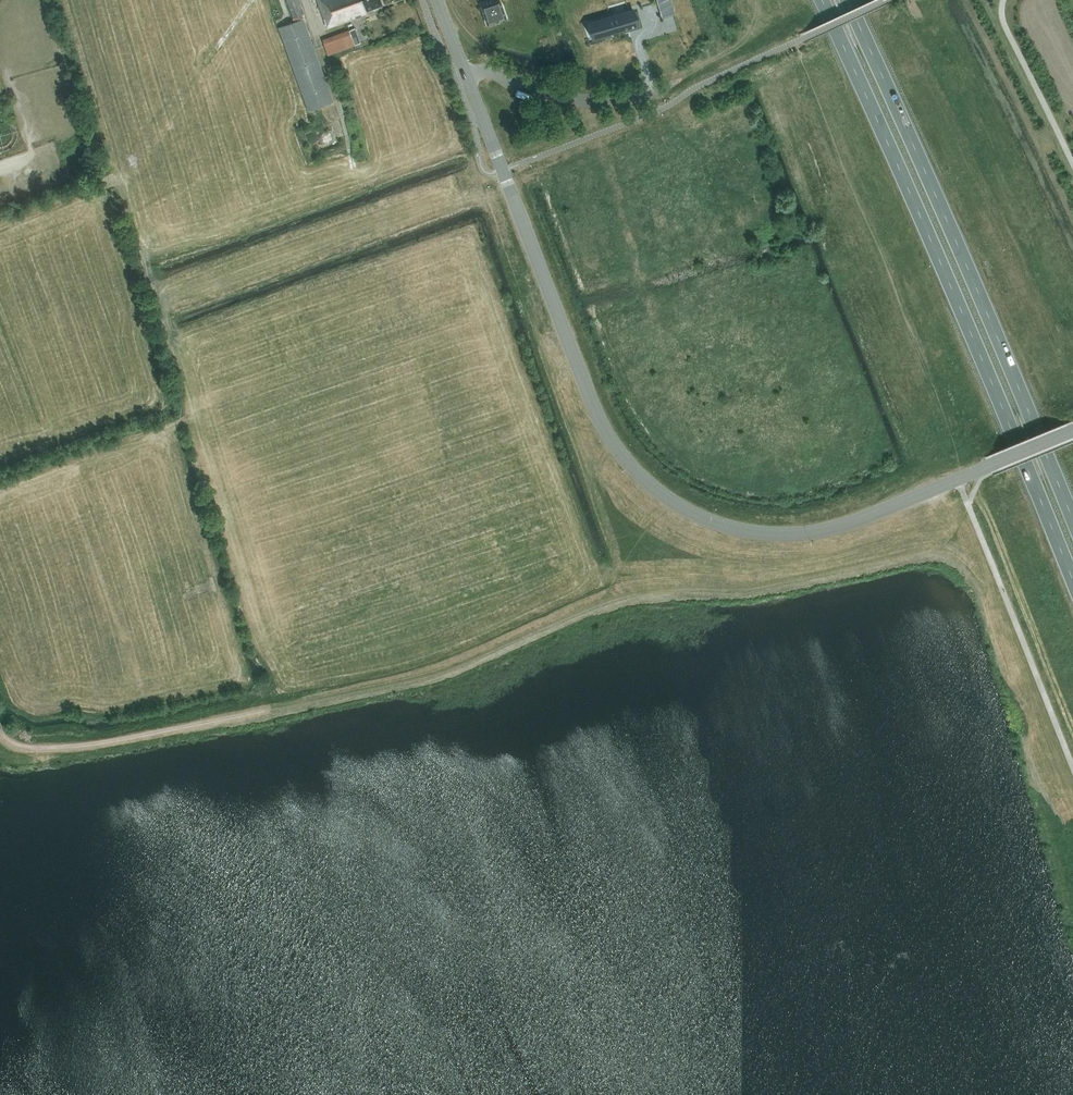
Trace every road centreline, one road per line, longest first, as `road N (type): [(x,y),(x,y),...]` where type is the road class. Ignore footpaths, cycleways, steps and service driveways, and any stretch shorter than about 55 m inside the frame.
road 1 (tertiary): [(467,76),(593,408),(625,460),(670,500),(744,530),(822,530),(1072,430)]
road 2 (trunk): [(821,0),(1072,585)]
road 3 (trunk): [(1072,523),(846,0)]
road 4 (track): [(266,709),(82,745),(24,746),(0,732)]

